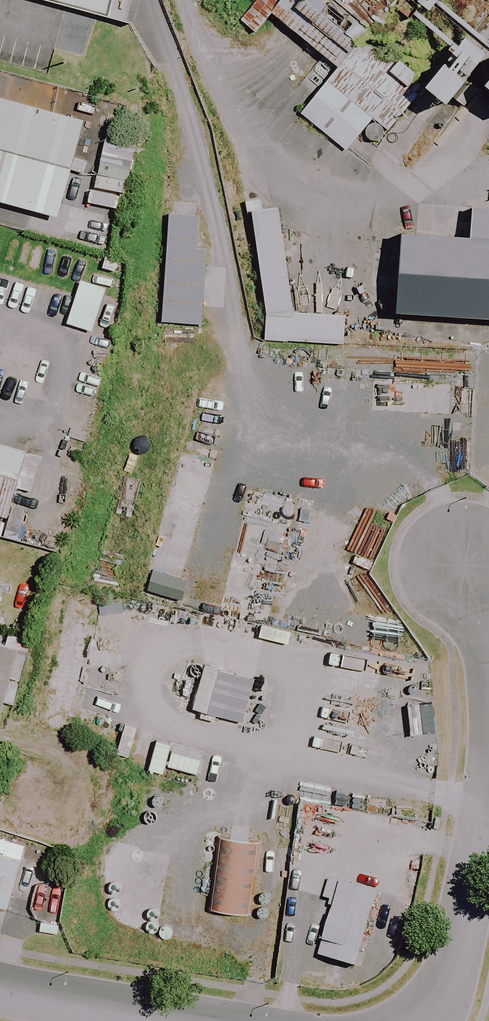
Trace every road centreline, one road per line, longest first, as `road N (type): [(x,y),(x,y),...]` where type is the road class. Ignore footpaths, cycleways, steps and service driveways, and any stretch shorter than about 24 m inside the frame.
road 1 (unclassified): [(413,1020),(443,992),(488,797)]
road 2 (unclassified): [(0,987),(75,1008),(185,1020)]

